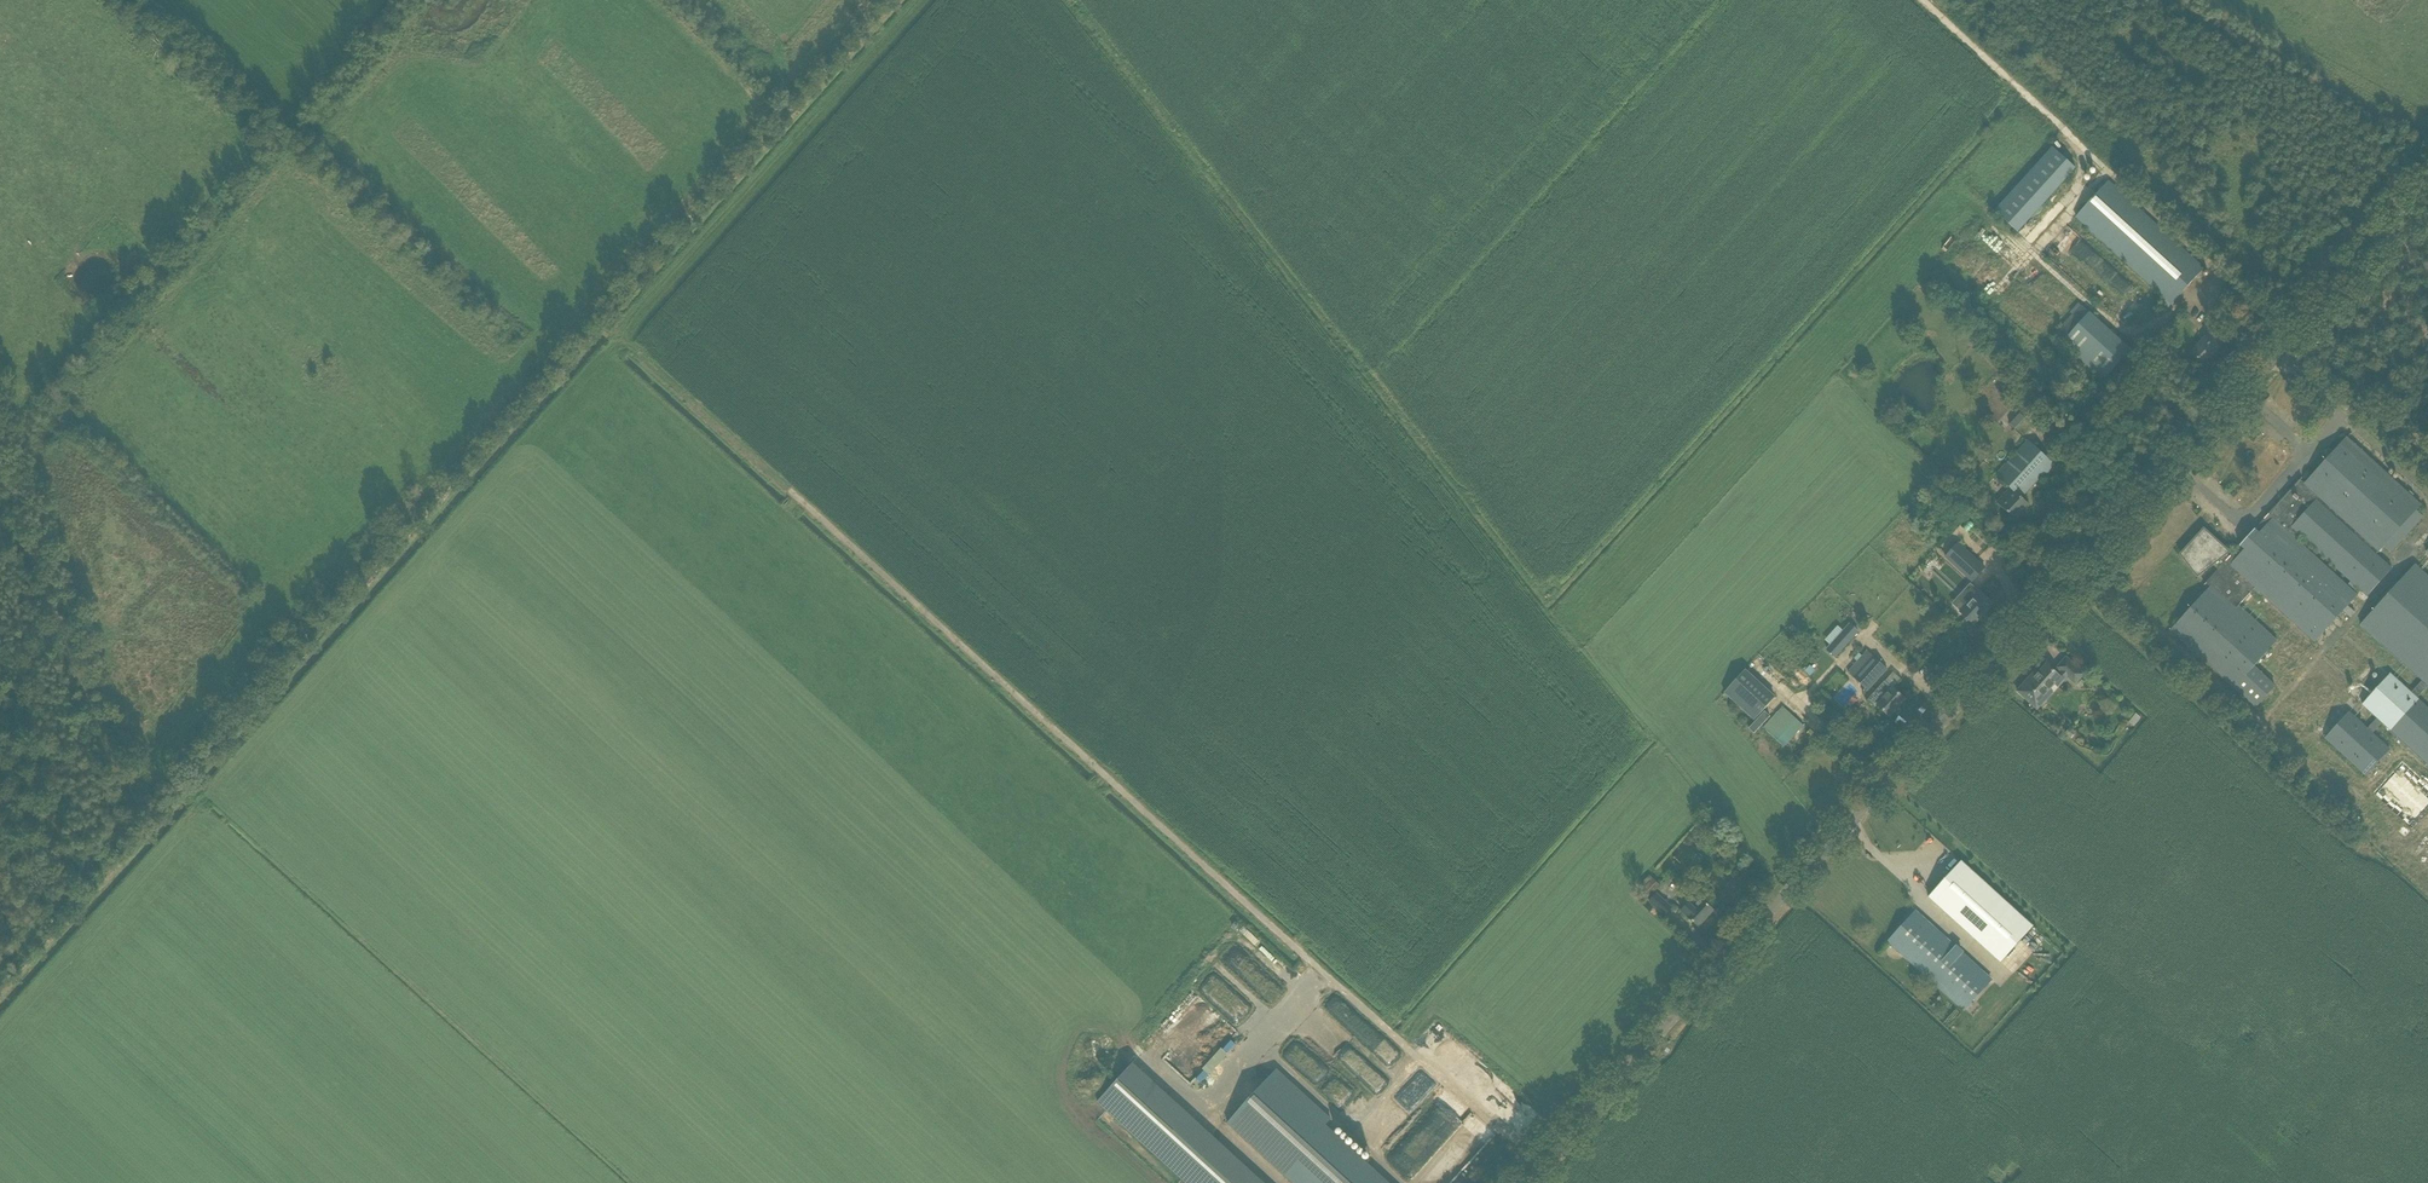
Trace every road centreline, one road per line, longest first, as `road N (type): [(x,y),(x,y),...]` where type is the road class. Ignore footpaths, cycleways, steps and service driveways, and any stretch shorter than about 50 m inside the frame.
road 1 (tertiary): [(1524,1182),(2427,189)]
road 2 (track): [(0,972),(132,826),(12,492)]

